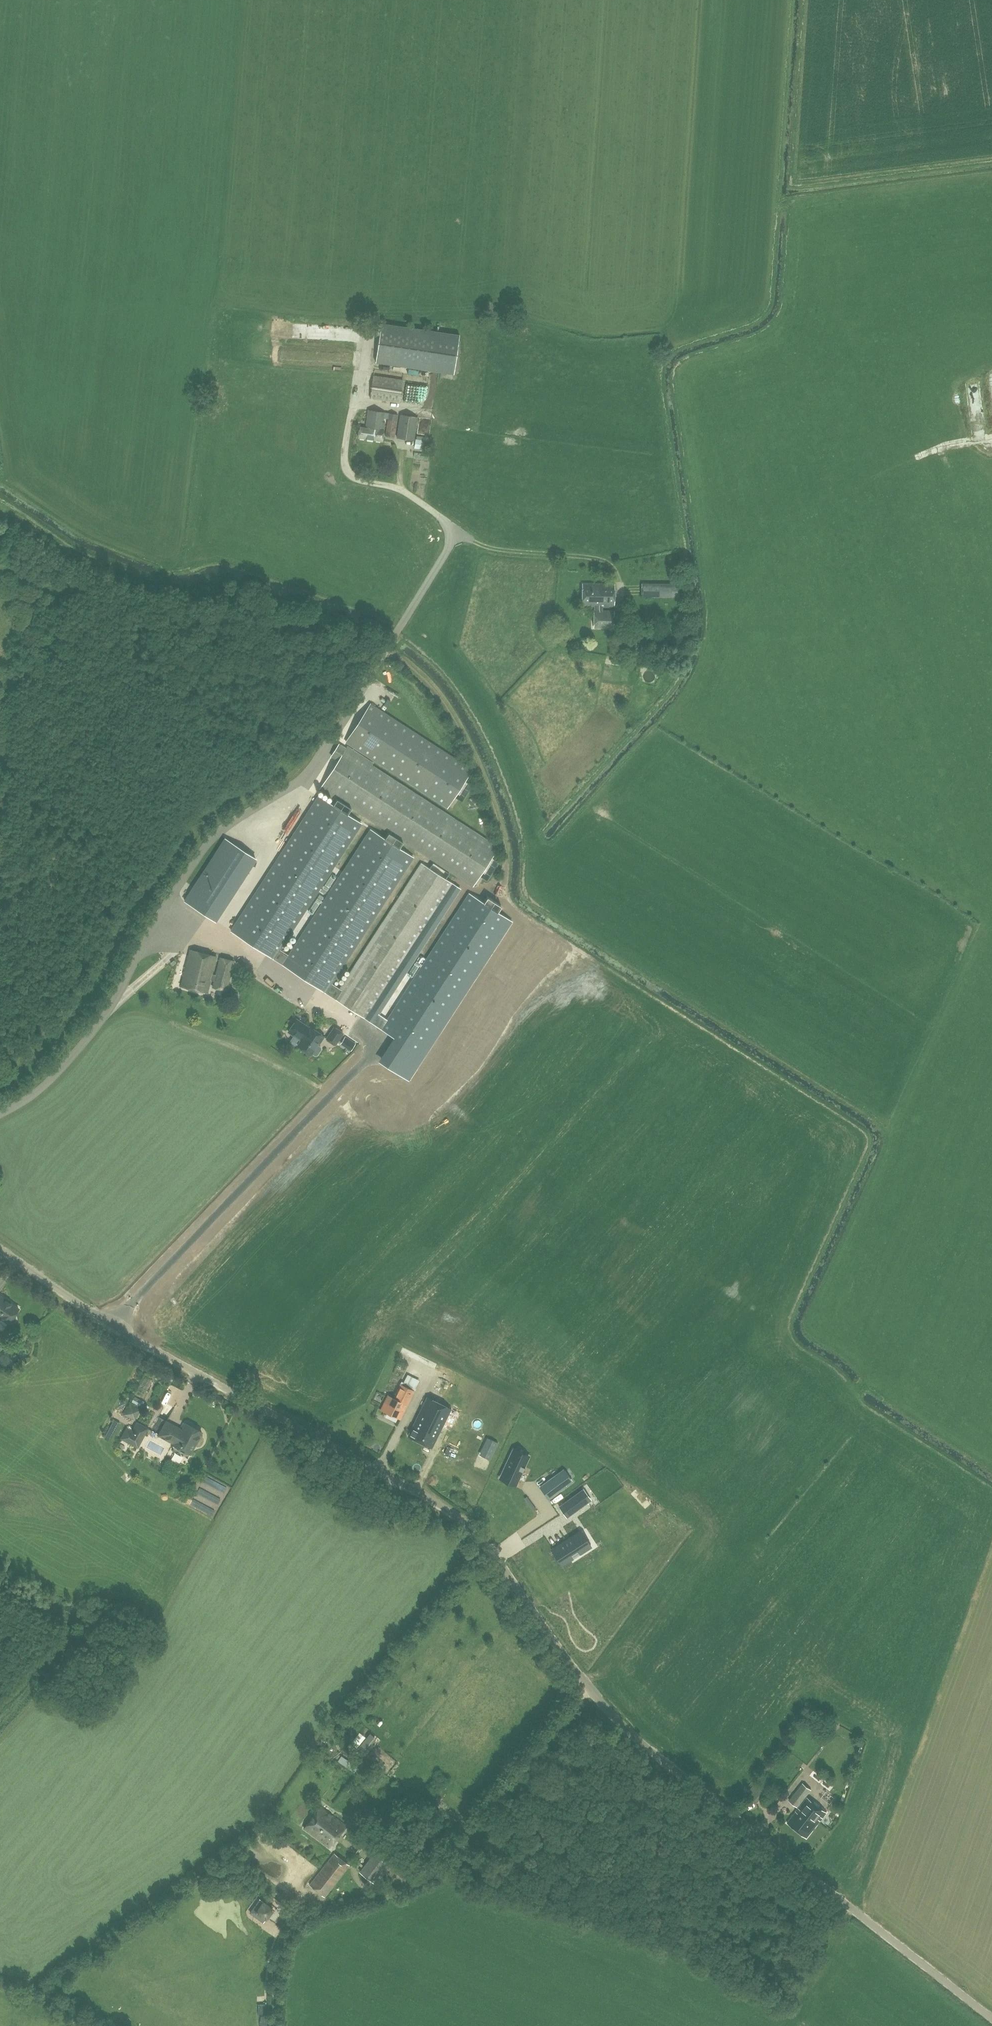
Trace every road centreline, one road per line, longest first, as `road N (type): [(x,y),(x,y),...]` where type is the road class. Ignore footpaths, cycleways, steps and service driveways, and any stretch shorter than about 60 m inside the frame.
road 1 (unclassified): [(991,2018),(622,1724),(468,1517),(162,1355),(0,1248)]
road 2 (unclassified): [(0,1114),(40,1087),(102,1018),(211,839),(310,773),(457,533)]

